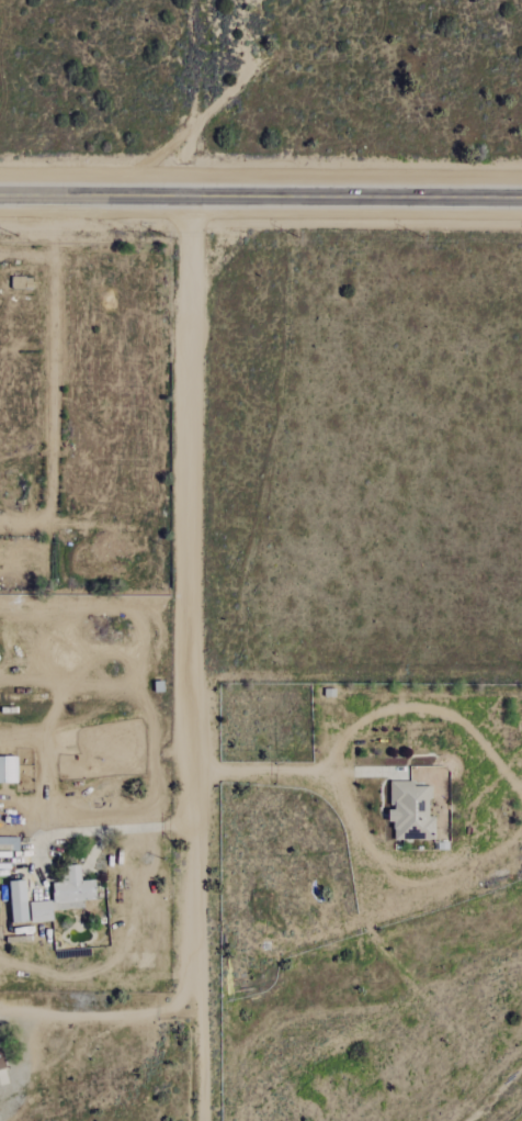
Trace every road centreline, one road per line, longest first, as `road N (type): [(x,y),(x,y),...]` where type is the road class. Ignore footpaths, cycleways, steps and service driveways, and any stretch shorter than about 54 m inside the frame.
road 1 (track): [(188,197),(204,1120)]
road 2 (secondary): [(0,196),(521,198)]
road 3 (track): [(202,977),(157,1011),(8,1021)]

